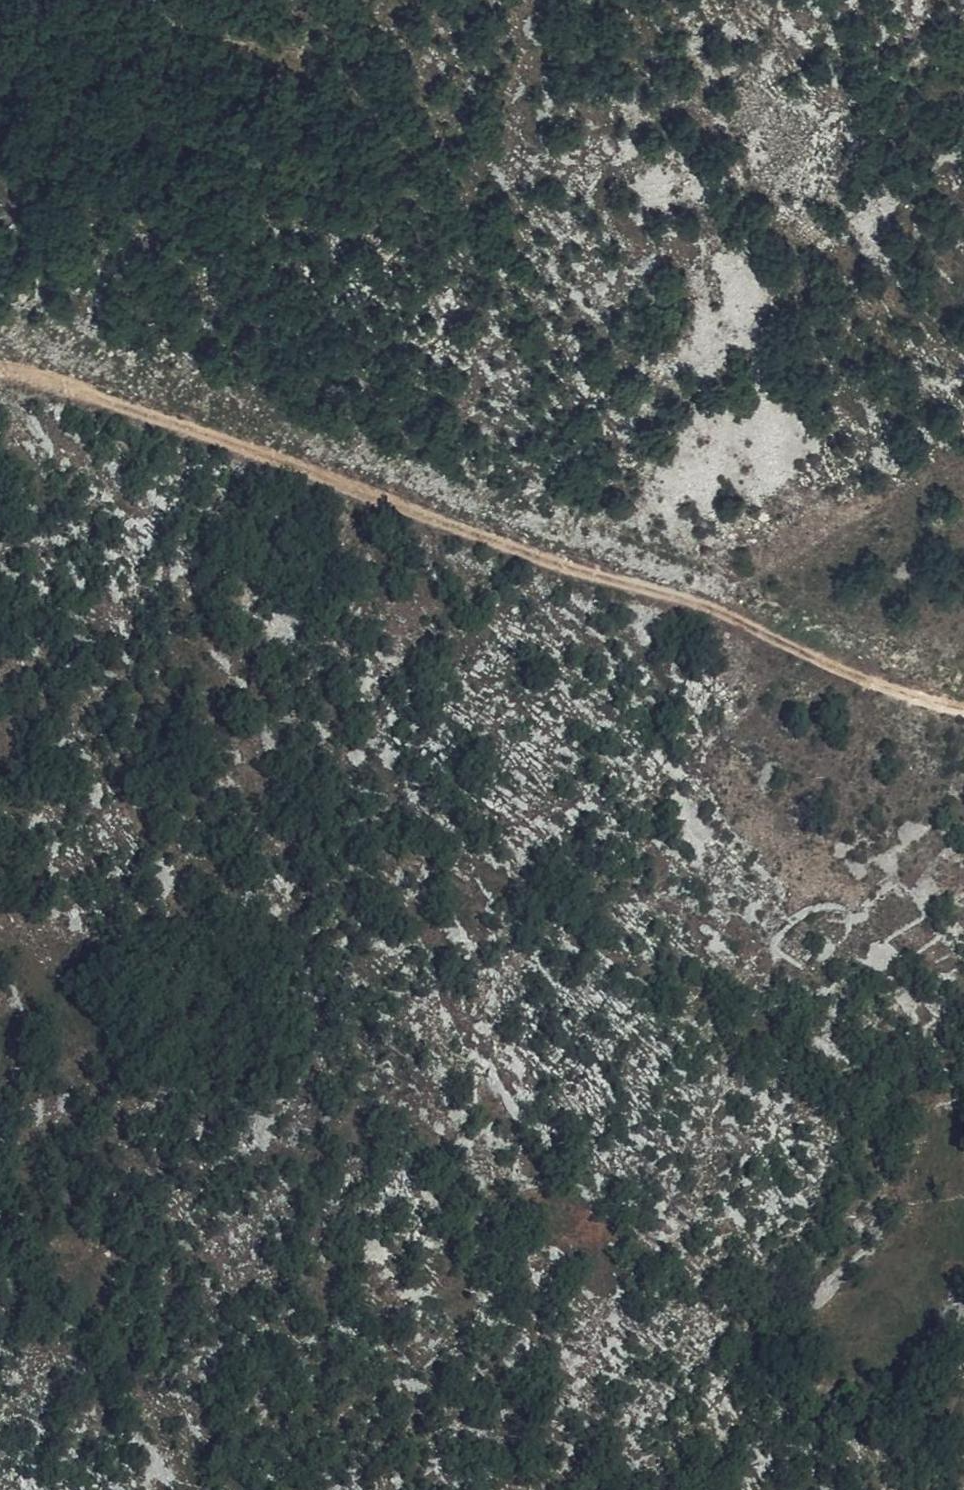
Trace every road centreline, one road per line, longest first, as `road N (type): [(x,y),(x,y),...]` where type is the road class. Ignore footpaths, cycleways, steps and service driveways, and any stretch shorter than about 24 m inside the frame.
road 1 (track): [(0,368),(722,619)]
road 2 (track): [(963,714),(722,619)]

